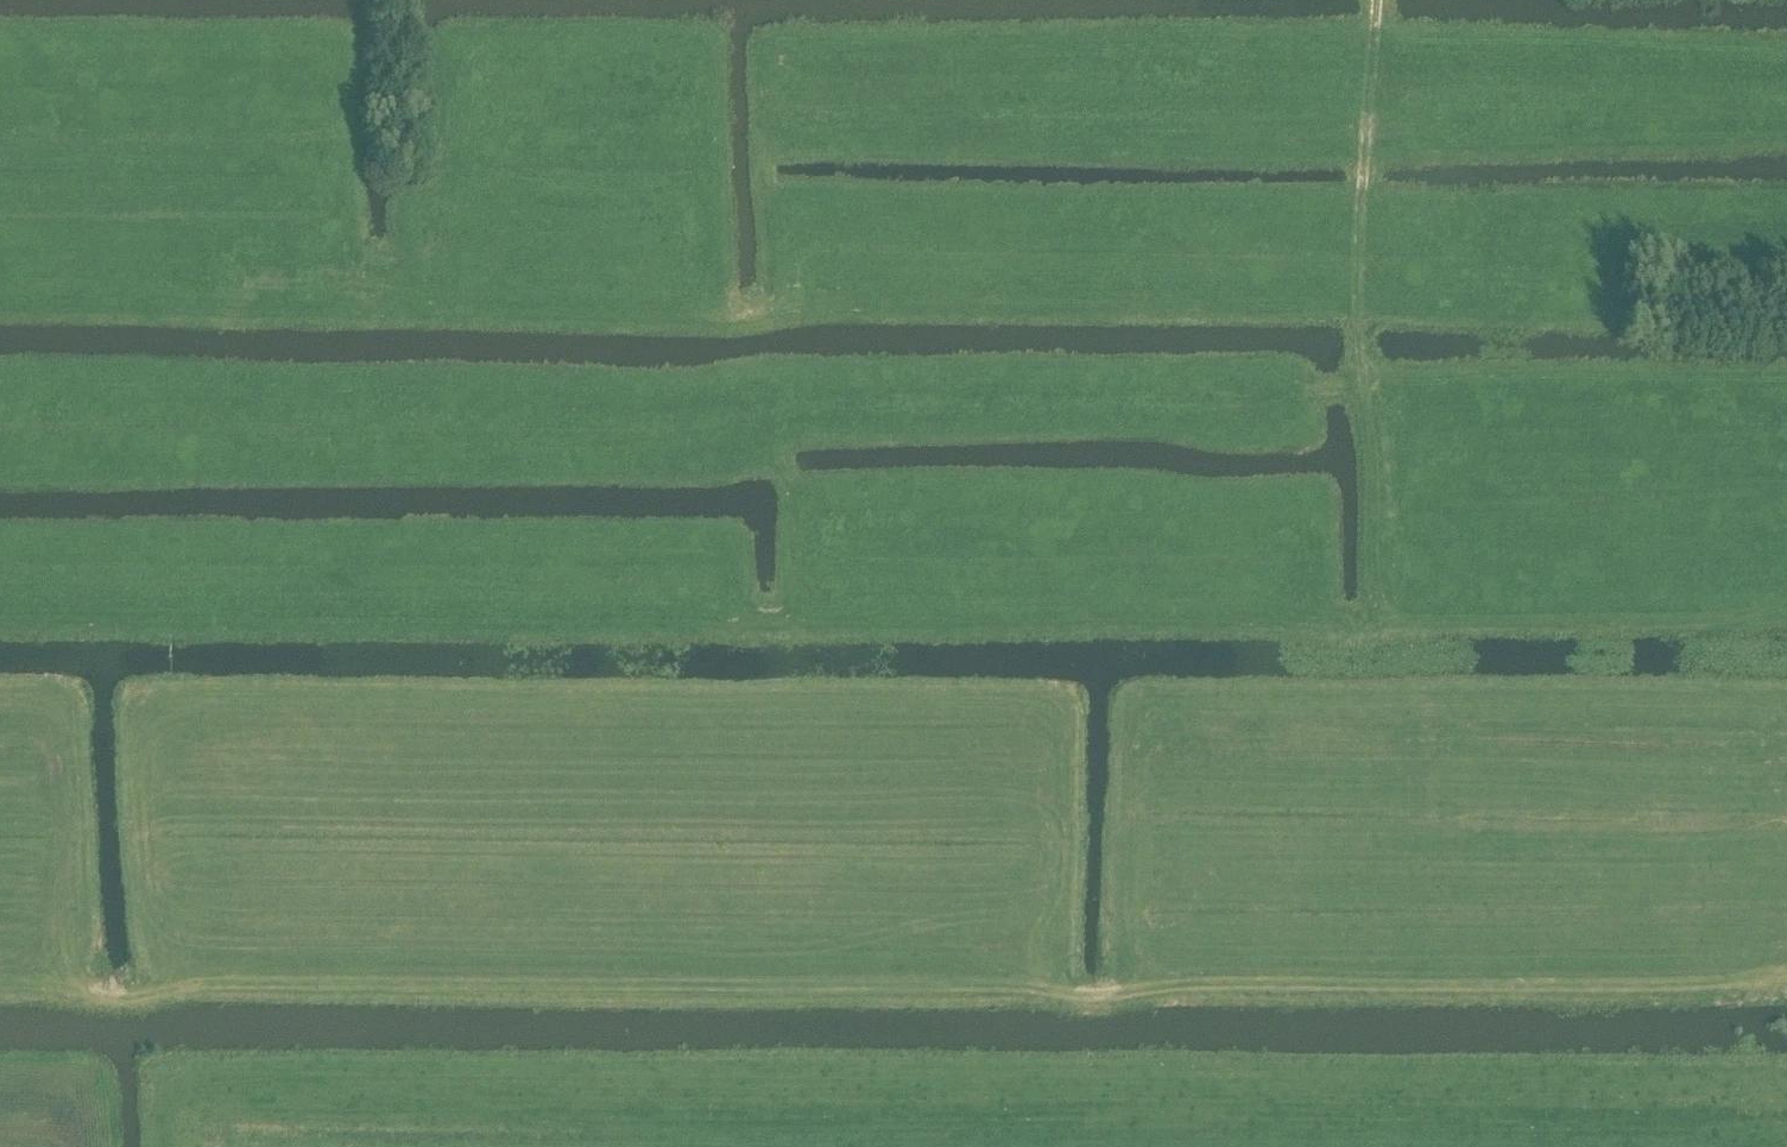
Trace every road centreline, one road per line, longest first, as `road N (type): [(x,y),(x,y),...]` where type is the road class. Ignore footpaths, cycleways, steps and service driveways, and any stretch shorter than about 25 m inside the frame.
road 1 (track): [(1377,0),(1358,329),(1328,302),(818,306),(761,319),(674,321),(0,309)]
road 2 (track): [(1786,597),(1728,618),(1405,622),(1387,609),(1374,582),(1371,430),(1358,329)]

